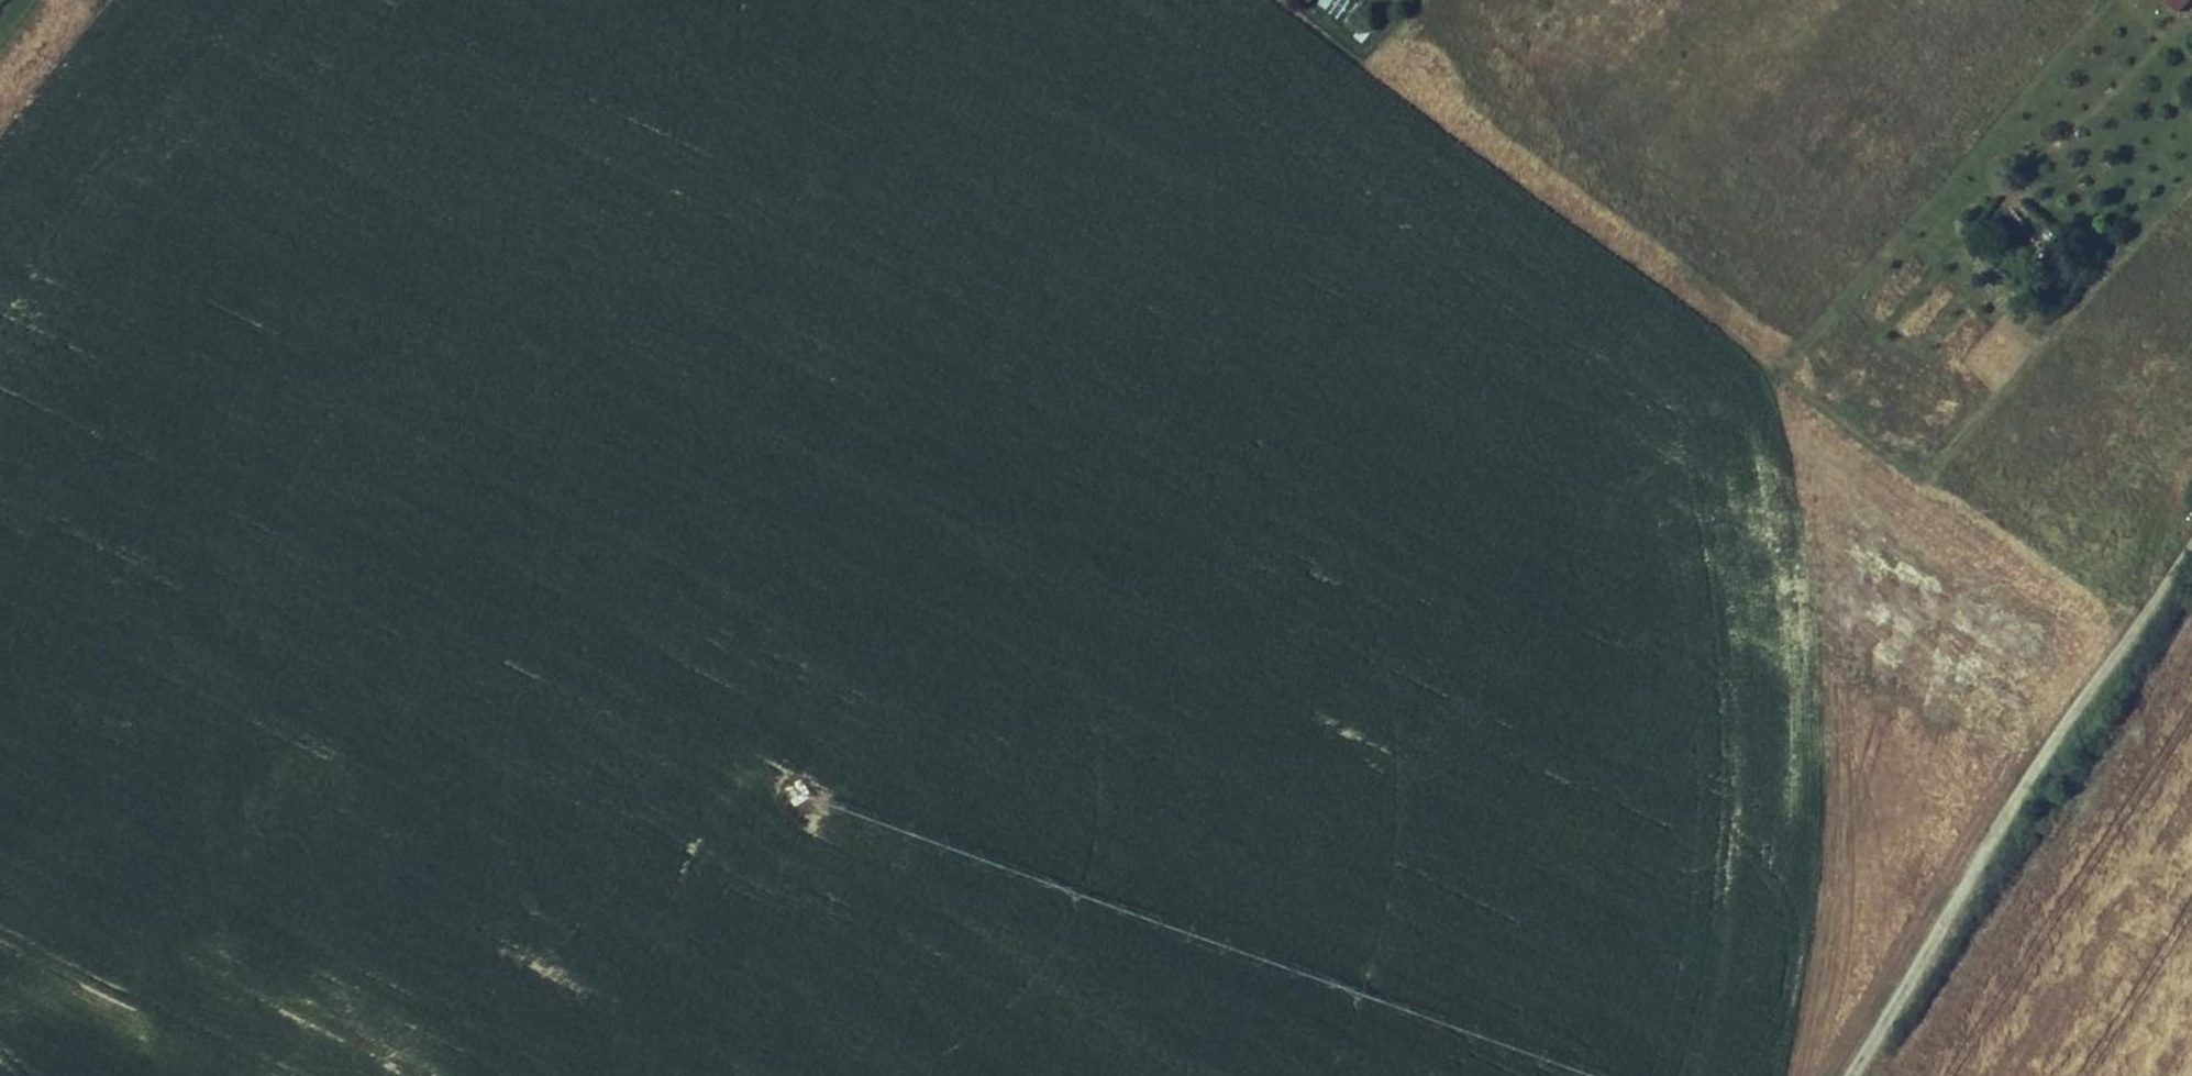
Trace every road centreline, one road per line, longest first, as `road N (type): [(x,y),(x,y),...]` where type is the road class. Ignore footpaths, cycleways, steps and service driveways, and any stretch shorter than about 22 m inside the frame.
road 1 (track): [(1842,1075),(2191,547)]

